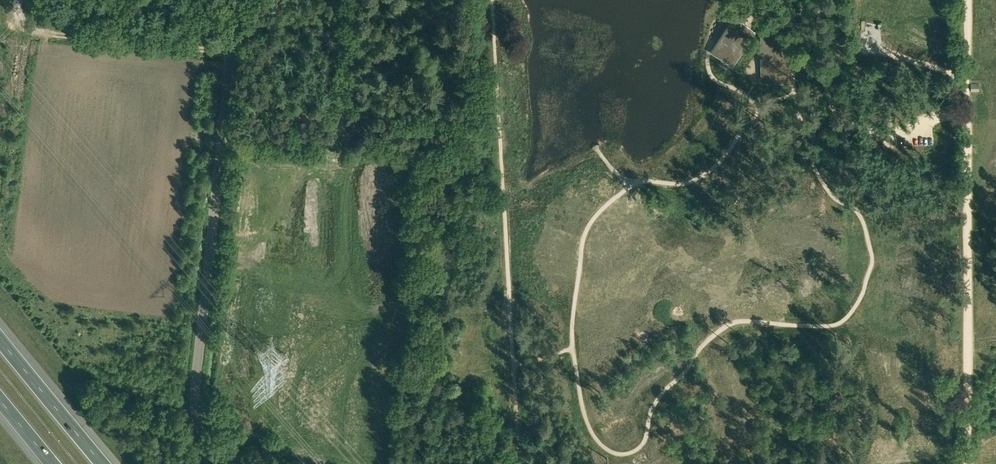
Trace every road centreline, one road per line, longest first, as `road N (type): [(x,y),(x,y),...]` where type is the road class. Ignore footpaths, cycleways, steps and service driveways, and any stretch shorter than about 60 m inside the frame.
road 1 (unclassified): [(233,463),(203,428),(196,380),(239,0)]
road 2 (track): [(233,53),(37,31),(19,15),(18,0)]
road 3 (motorway): [(103,463),(0,340)]

